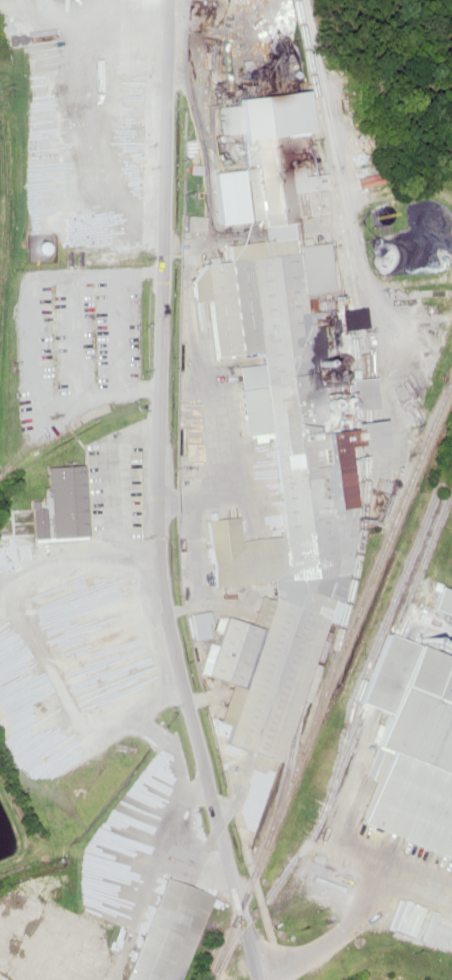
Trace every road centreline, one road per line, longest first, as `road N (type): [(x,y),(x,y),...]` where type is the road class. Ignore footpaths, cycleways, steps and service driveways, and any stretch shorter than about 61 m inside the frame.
road 1 (tertiary): [(260,979),(180,671),(163,572),(168,0)]

